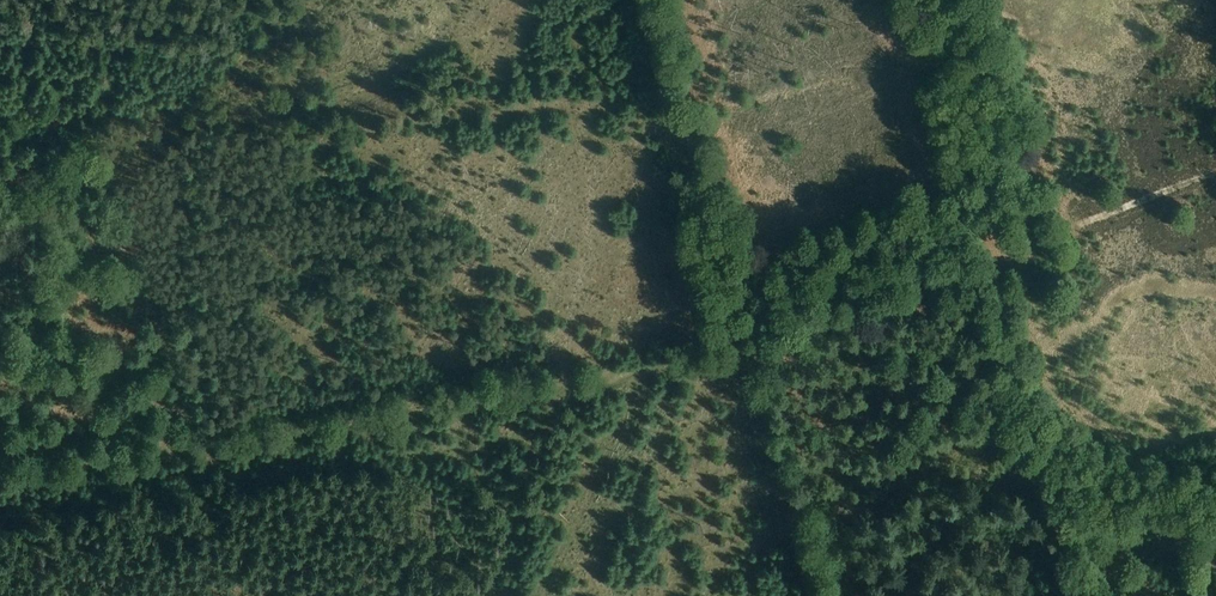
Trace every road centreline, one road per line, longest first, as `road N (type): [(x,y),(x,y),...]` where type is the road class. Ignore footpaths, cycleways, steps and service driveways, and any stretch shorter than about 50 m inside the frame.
road 1 (track): [(820,595),(645,0)]
road 2 (track): [(1215,168),(747,349)]

